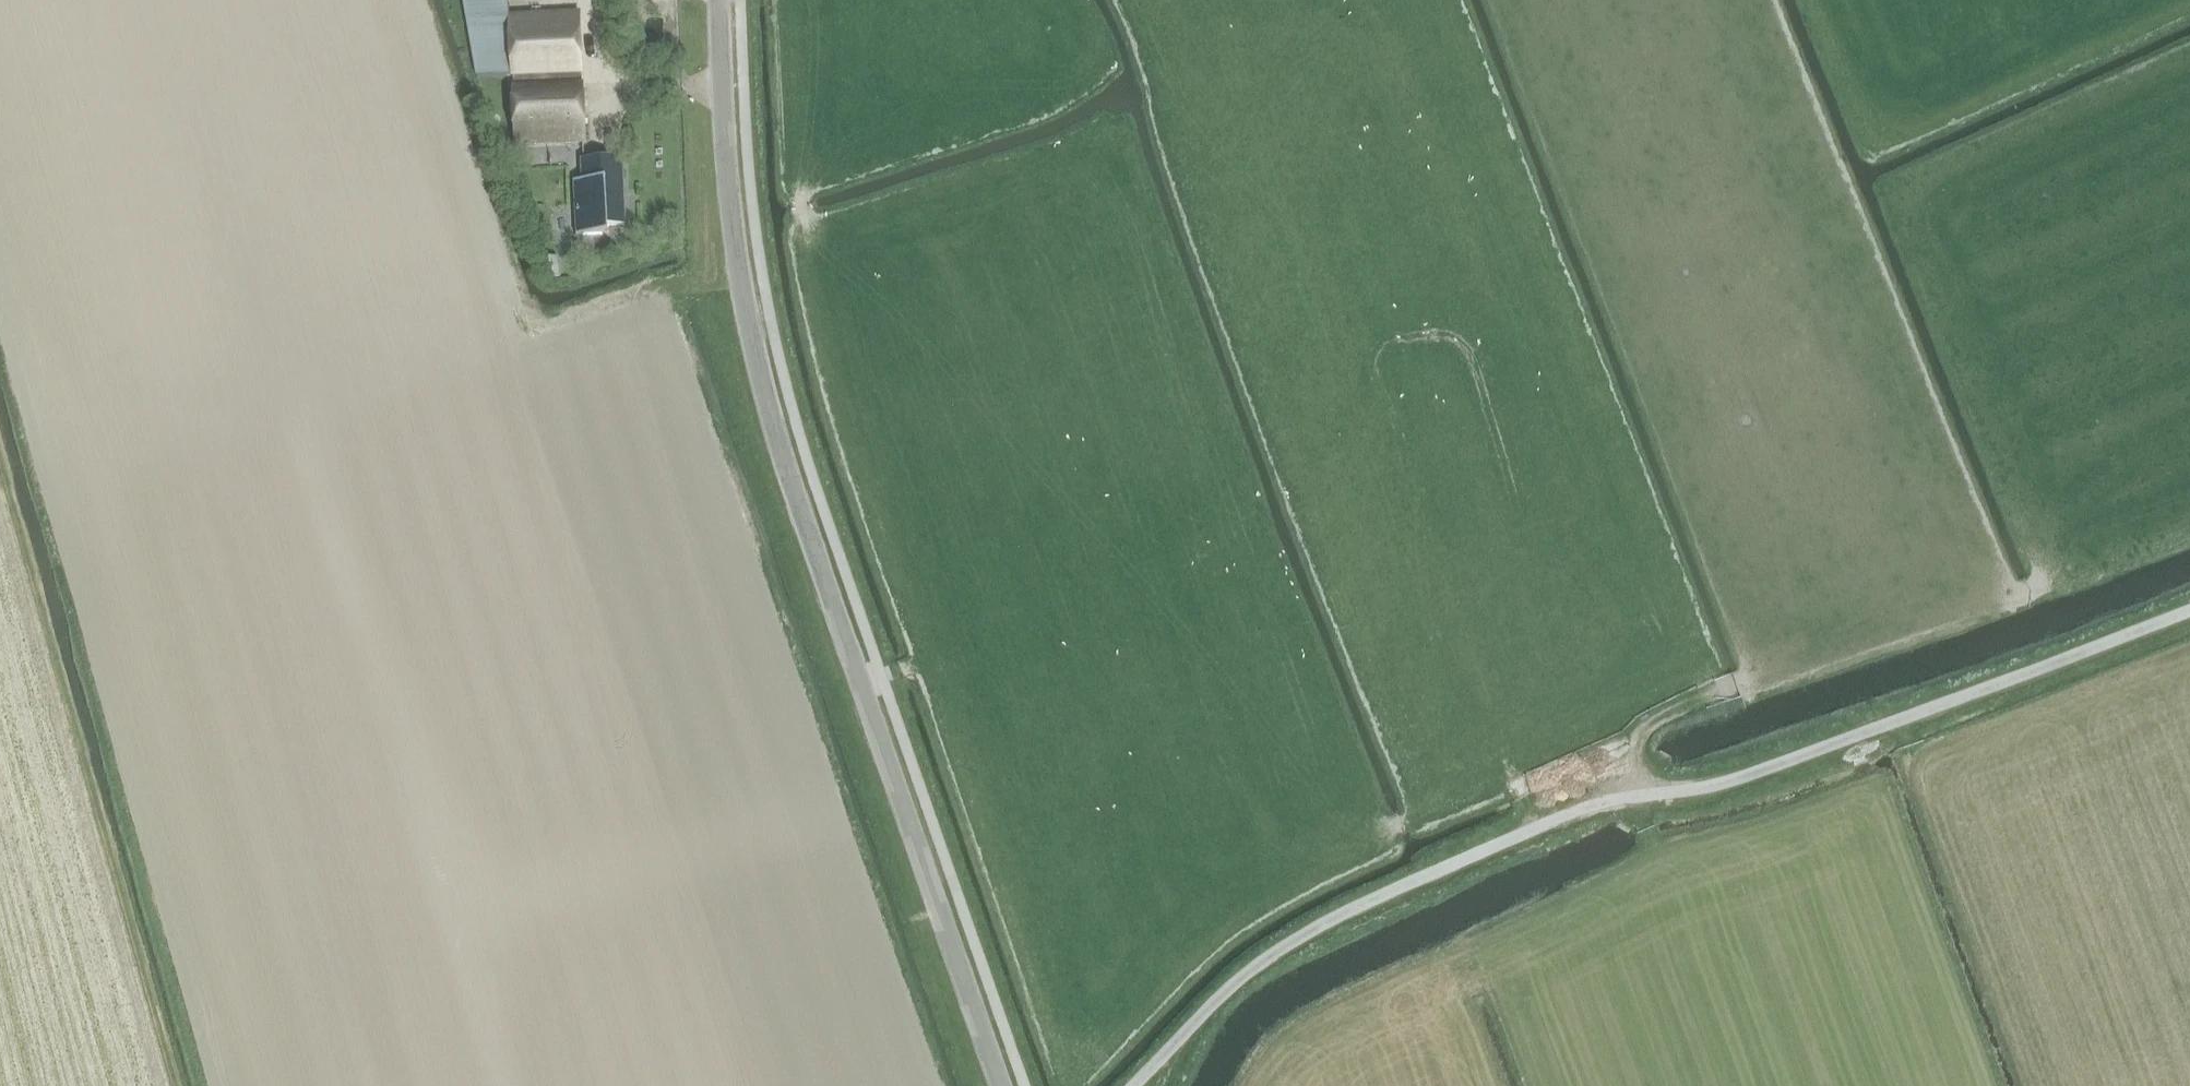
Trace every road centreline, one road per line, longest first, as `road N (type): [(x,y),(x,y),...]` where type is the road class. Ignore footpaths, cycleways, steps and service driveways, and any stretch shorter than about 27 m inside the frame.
road 1 (unclassified): [(1134,1085),(1241,979),(1354,908),(1581,810),(1729,782),(2189,611)]
road 2 (tertiary): [(1001,1085),(768,405),(731,210),(719,0)]

